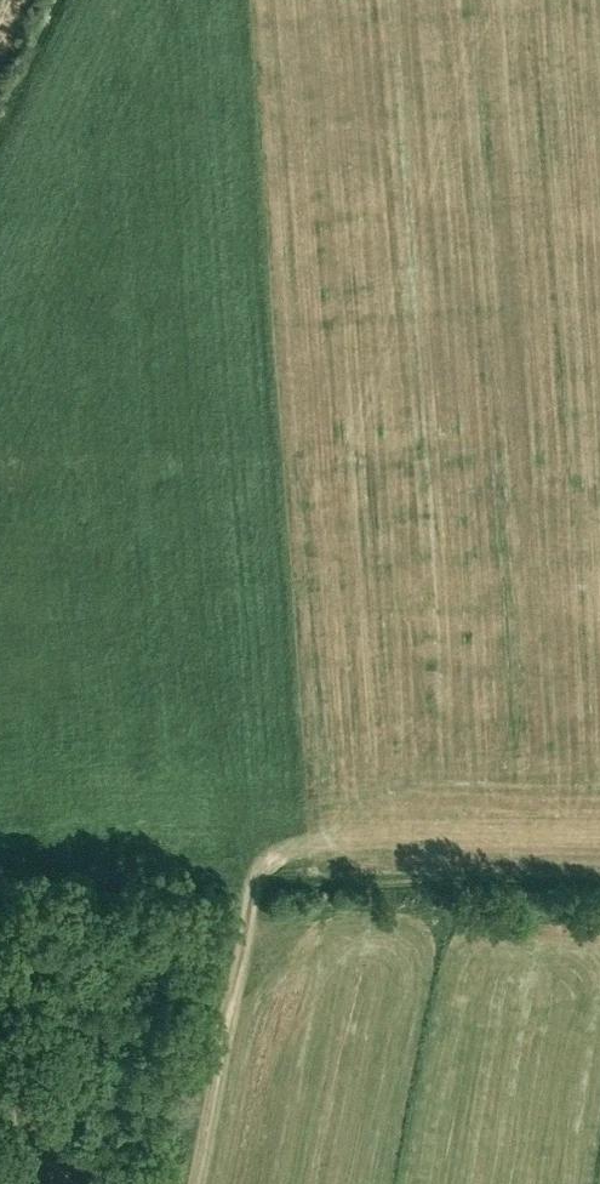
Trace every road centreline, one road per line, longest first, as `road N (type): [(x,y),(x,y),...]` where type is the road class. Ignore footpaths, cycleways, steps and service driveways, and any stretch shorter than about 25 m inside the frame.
road 1 (track): [(248,893),(189,1183)]

